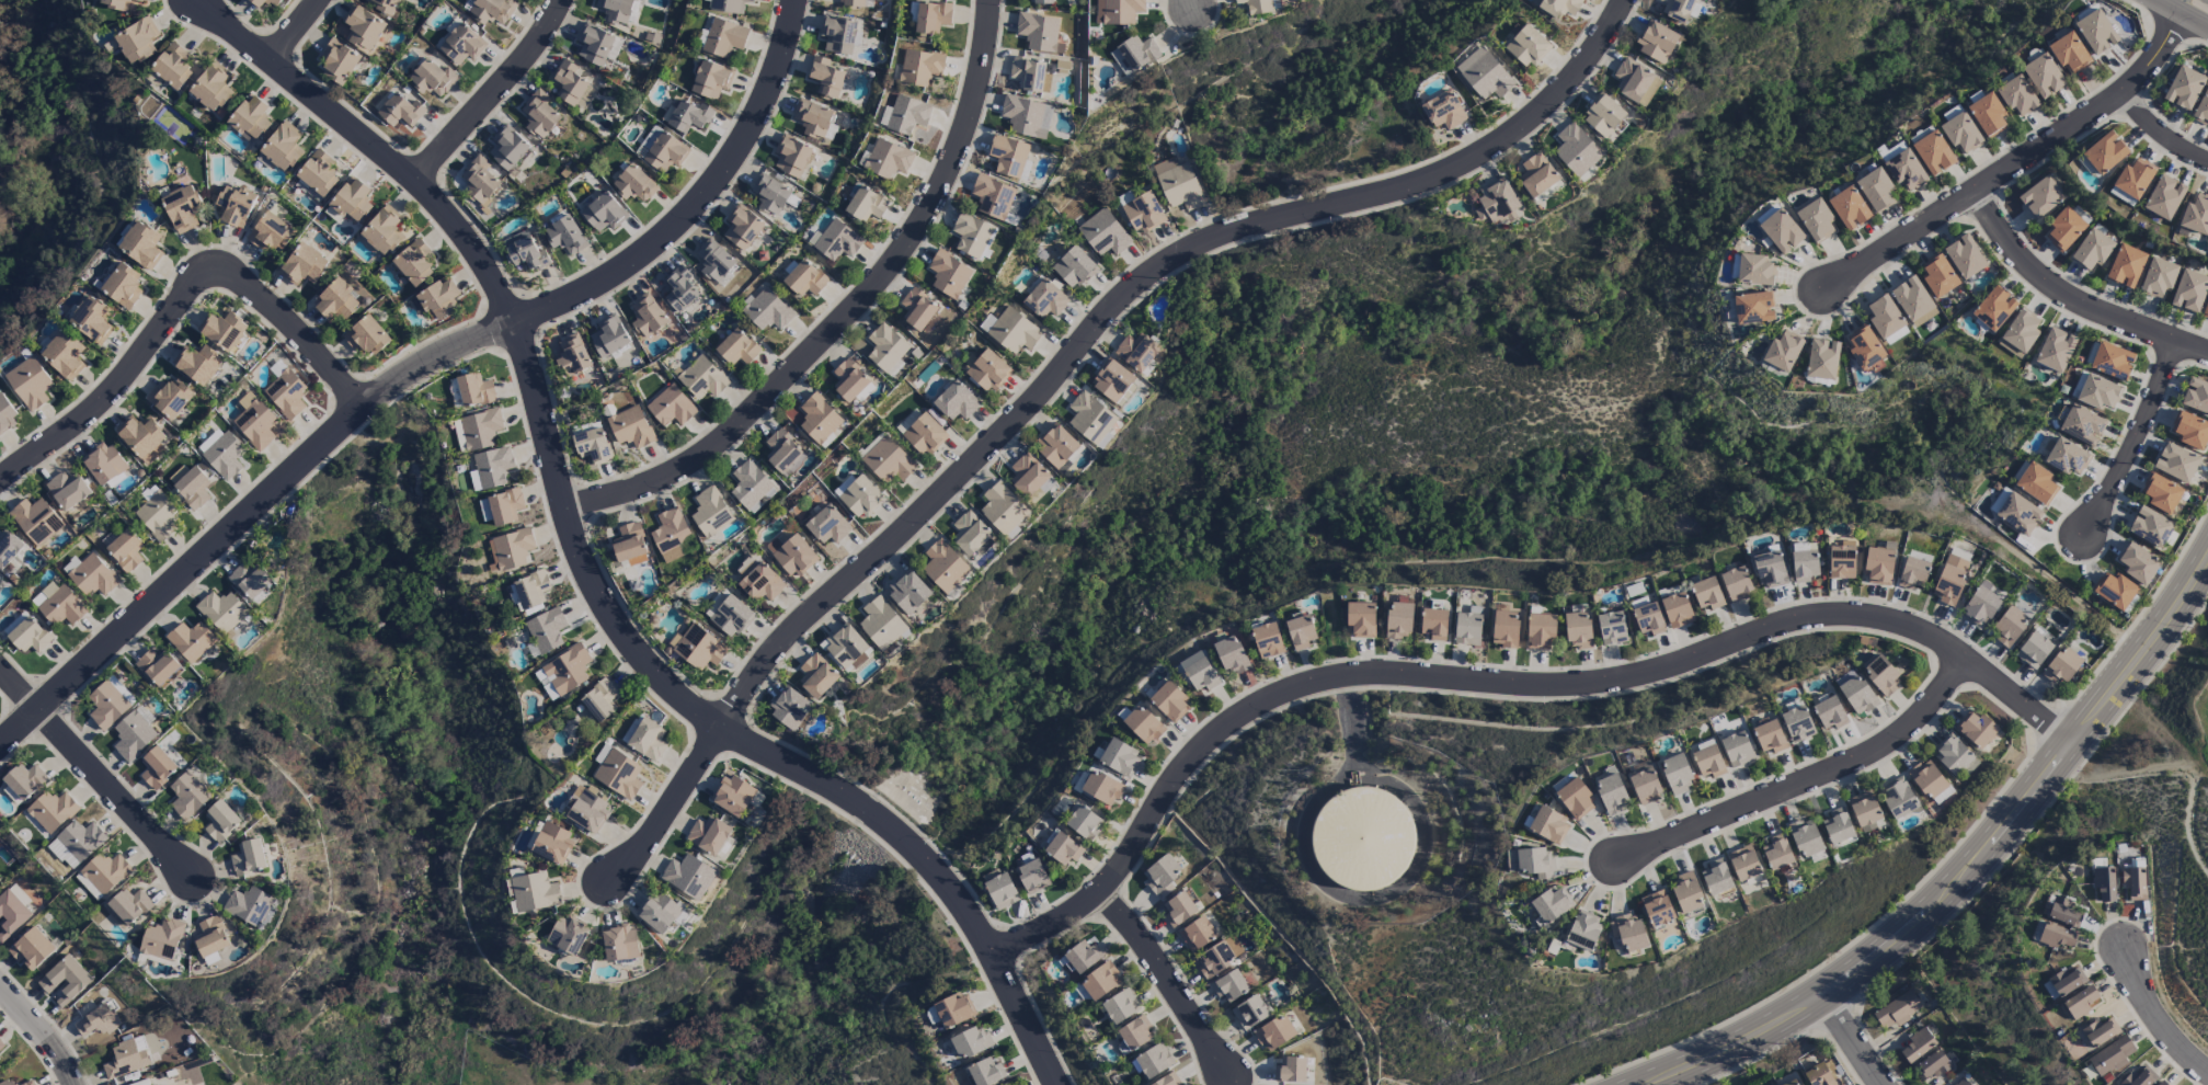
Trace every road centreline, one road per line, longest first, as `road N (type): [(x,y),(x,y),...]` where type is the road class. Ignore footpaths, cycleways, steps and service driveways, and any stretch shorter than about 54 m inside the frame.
road 1 (residential): [(1053,1084),(953,893),(888,827),(719,731),(653,677),(596,596),(515,322),(419,176),(194,3)]
road 2 (residential): [(1620,0),(1541,110),(1475,158),(1405,190),(1169,255),(914,524),(775,646),(613,882)]
road 3 (residential): [(992,960),(1101,893),(1212,733),(1272,699),(1359,675),(1528,690),(1583,687),(1674,666),(1817,616),(1874,614),(1960,661),(2072,745)]
road 4 (residential): [(791,0),(783,49),(742,138),(689,219),(620,272),(432,358),(364,408),(0,748)]
road 5 (secondary): [(1648,1084),(1824,997),(1911,928),(2072,745),(2207,557)]
road 6 (residential): [(987,0),(975,92),(947,178),(899,260),(703,456),(650,486),(565,510)]
road 7 (residential): [(1826,292),(2130,90),(2185,11)]
road 8 (residential): [(1960,661),(1918,723),(1818,777),(1611,860)]
road 9 (residential): [(2207,354),(2056,292),(1975,195)]
road 10 (residential): [(192,877),(0,668)]
road 11 (residential): [(0,487),(106,400),(188,288)]
road 12 (residential): [(188,288),(211,273),(239,278),(299,331),(364,408)]
road 13 (residential): [(560,0),(487,106),(419,176)]
road 14 (residential): [(1101,893),(1227,1077)]
road 15 (residential): [(2086,532),(2126,472),(2175,342)]
road 16 (residential): [(2126,952),(2152,1016),(2207,1071)]
road 17 (residential): [(0,989),(53,1046),(75,1084)]

